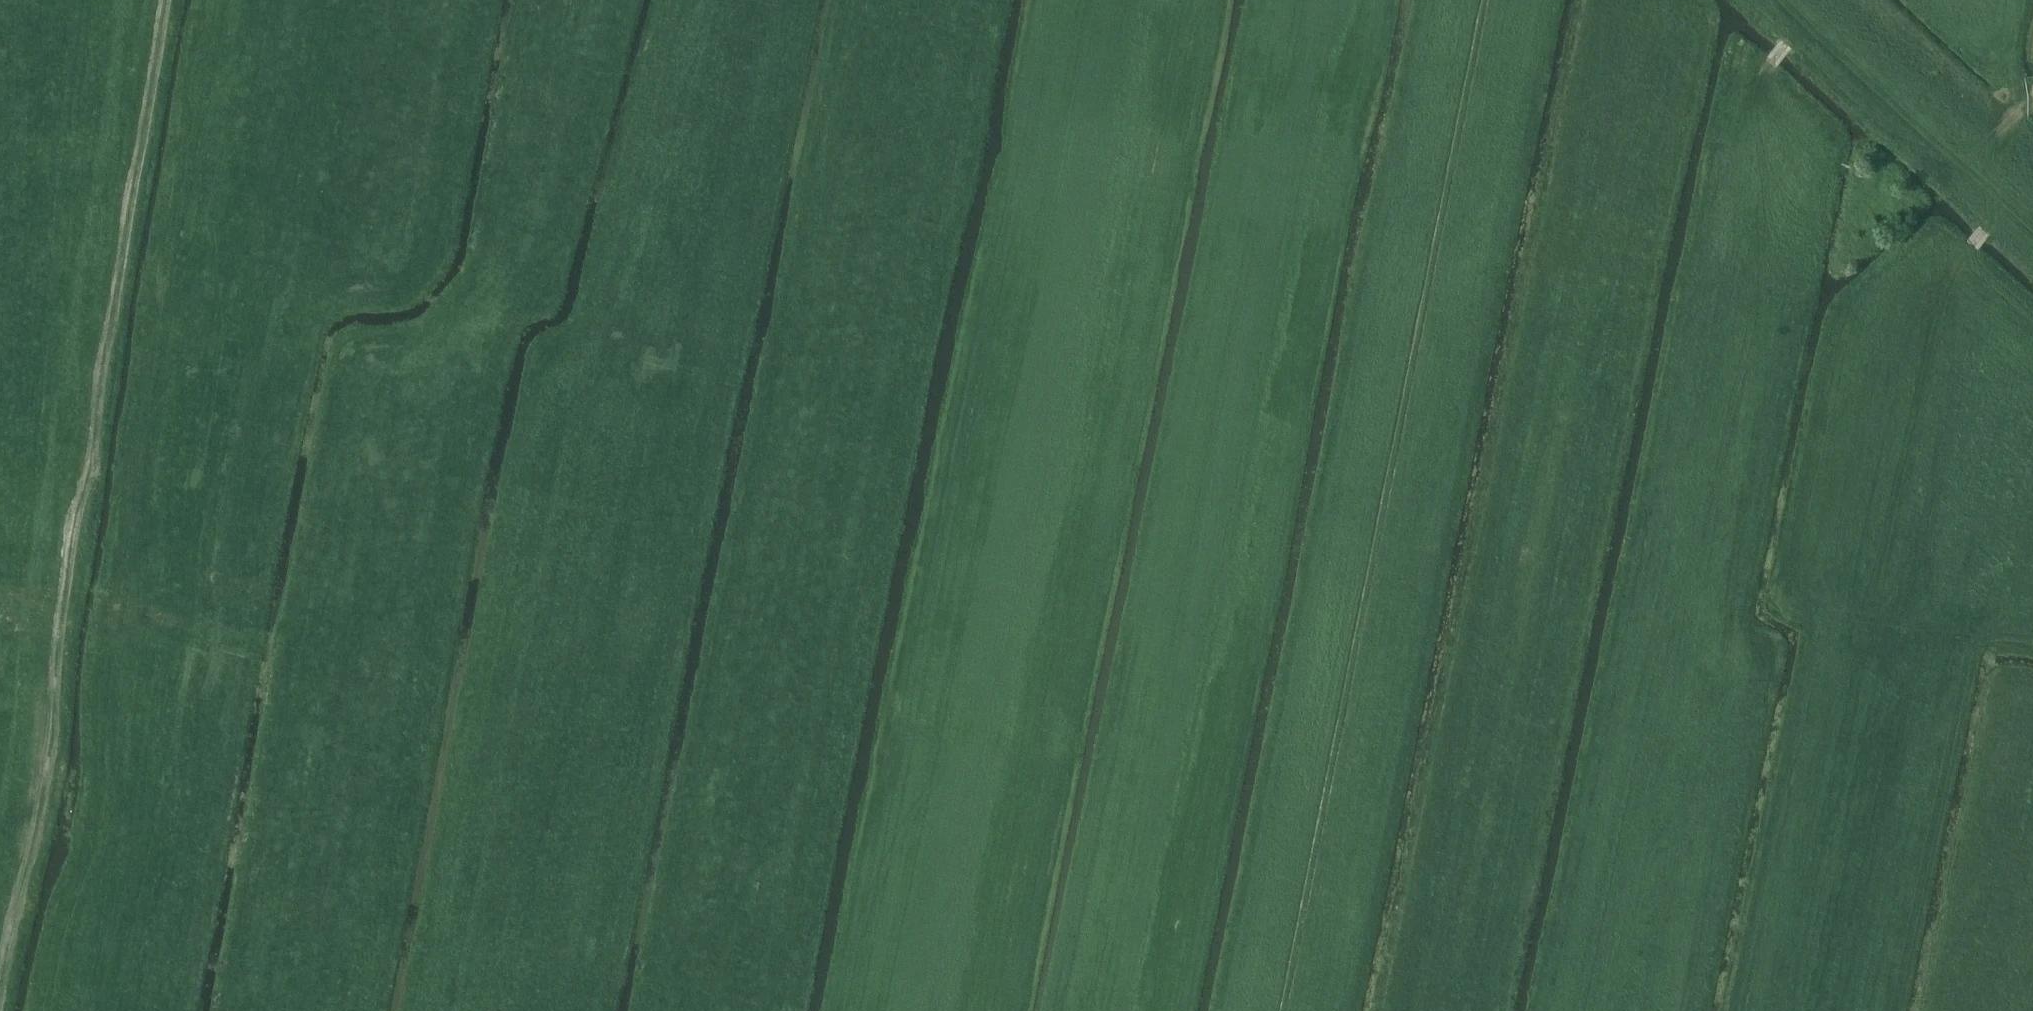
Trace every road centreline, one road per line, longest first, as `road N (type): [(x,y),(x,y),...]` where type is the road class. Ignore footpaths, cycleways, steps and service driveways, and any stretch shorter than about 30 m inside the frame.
road 1 (track): [(1283,1010),(1487,0)]
road 2 (track): [(1666,1010),(1709,572),(1715,415),(1707,257),(1749,49)]
road 3 (track): [(197,387),(154,621),(0,593)]
road 4 (track): [(1984,230),(2016,189),(2022,110),(2032,100)]
road 5 (track): [(292,650),(154,621)]

